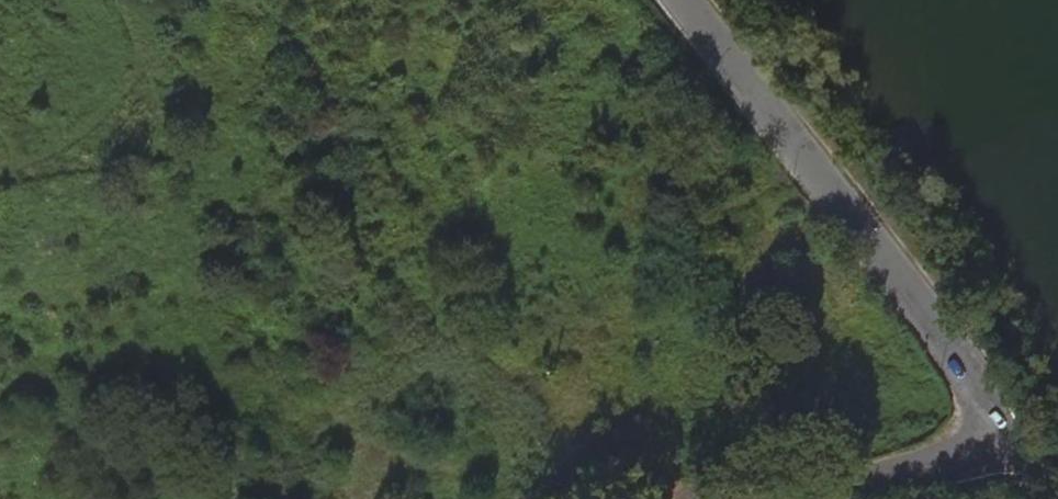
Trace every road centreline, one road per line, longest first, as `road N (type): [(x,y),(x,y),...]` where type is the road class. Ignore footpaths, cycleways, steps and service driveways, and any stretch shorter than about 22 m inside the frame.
road 1 (residential): [(683,0),(1012,436)]
road 2 (unclassified): [(1012,436),(803,498)]

